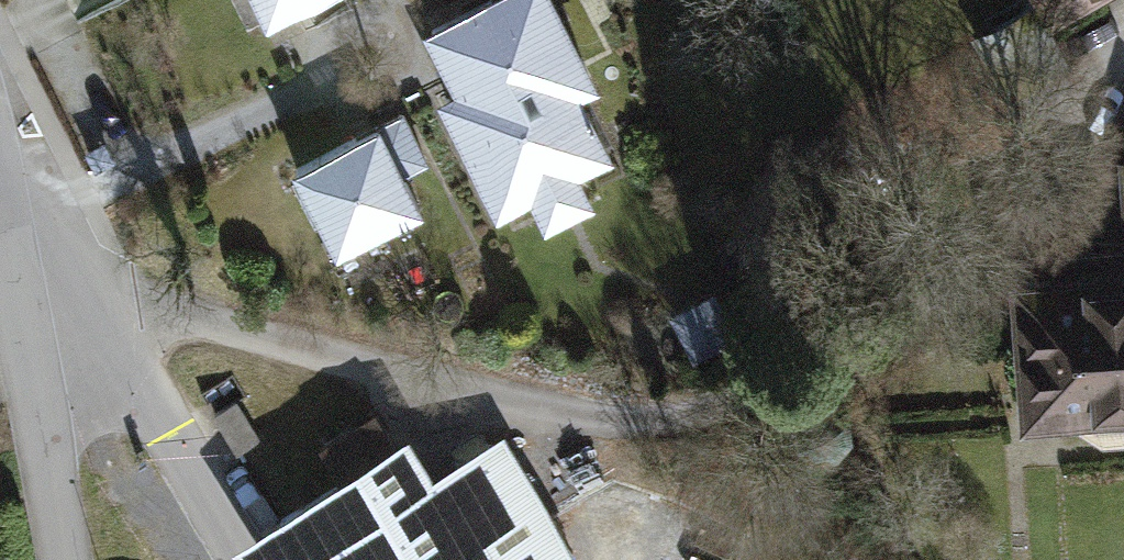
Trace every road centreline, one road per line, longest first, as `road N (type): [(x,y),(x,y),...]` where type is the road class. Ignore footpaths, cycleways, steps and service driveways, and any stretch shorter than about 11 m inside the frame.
road 1 (residential): [(67,559),(34,307),(0,180)]

